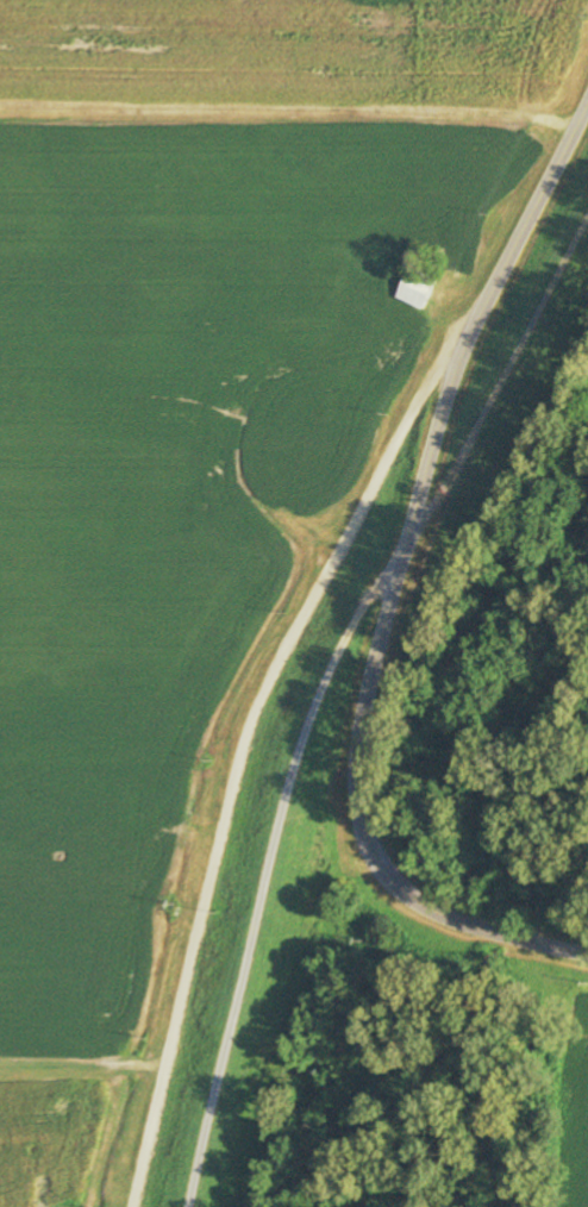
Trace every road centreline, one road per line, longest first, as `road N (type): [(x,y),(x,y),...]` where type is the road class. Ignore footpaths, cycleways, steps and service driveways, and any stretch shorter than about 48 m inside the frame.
road 1 (track): [(199,1206),(286,831),(321,713),(375,598),(448,498),(587,229)]
road 2 (secondary): [(587,954),(474,925),(412,894),(376,852),(358,759),(455,376),(587,100)]
road 3 (residential): [(135,1206),(238,770),(264,694),(450,345),(473,331)]

